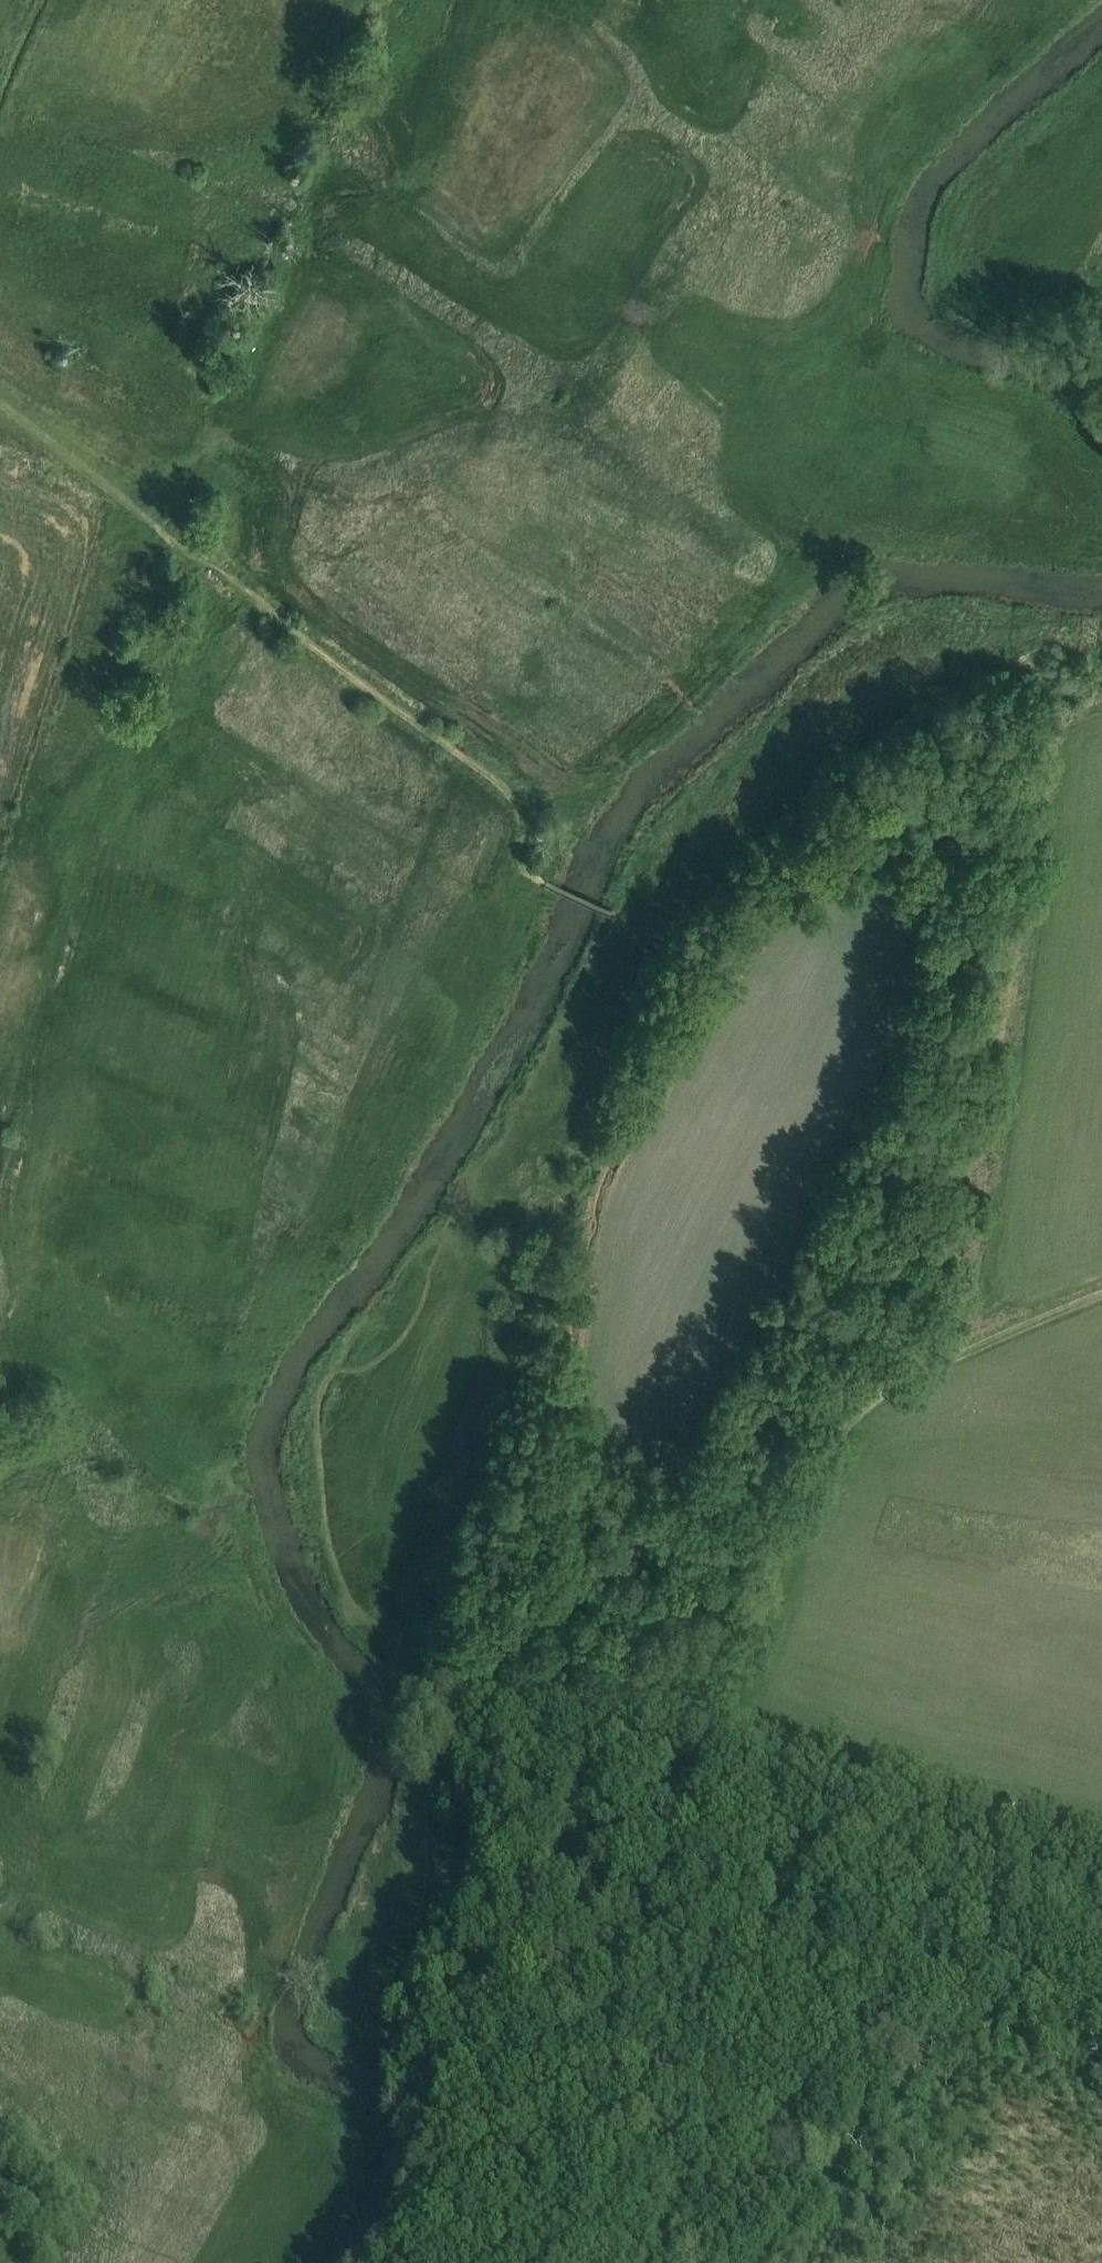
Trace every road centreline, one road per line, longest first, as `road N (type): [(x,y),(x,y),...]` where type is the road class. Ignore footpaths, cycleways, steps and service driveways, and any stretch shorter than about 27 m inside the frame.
road 1 (track): [(787,1522),(626,1920),(611,1928),(456,1867)]
road 2 (track): [(787,1522),(844,1428),(882,1397),(1101,1300)]

